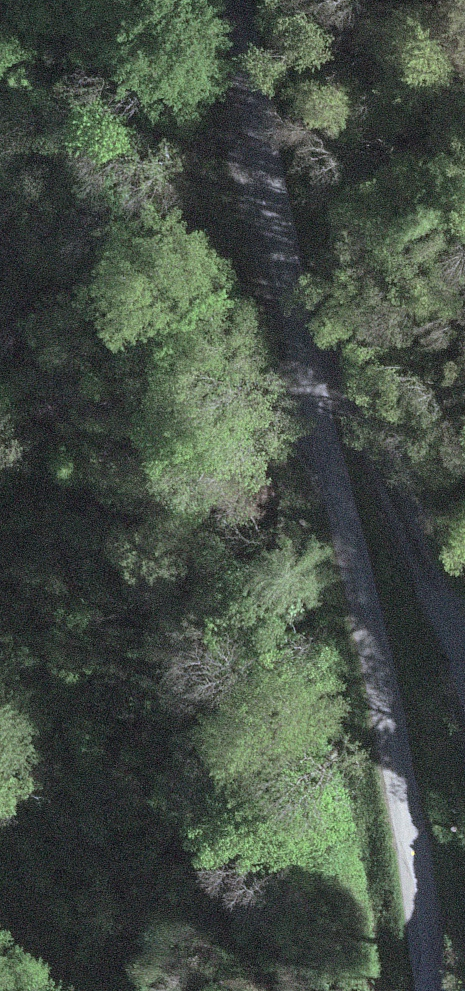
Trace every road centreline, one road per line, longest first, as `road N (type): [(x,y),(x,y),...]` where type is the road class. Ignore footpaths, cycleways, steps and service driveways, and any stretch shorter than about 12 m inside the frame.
road 1 (unclassified): [(428,990),(410,837),(303,368),(234,0)]
road 2 (track): [(464,673),(343,382),(303,368)]

